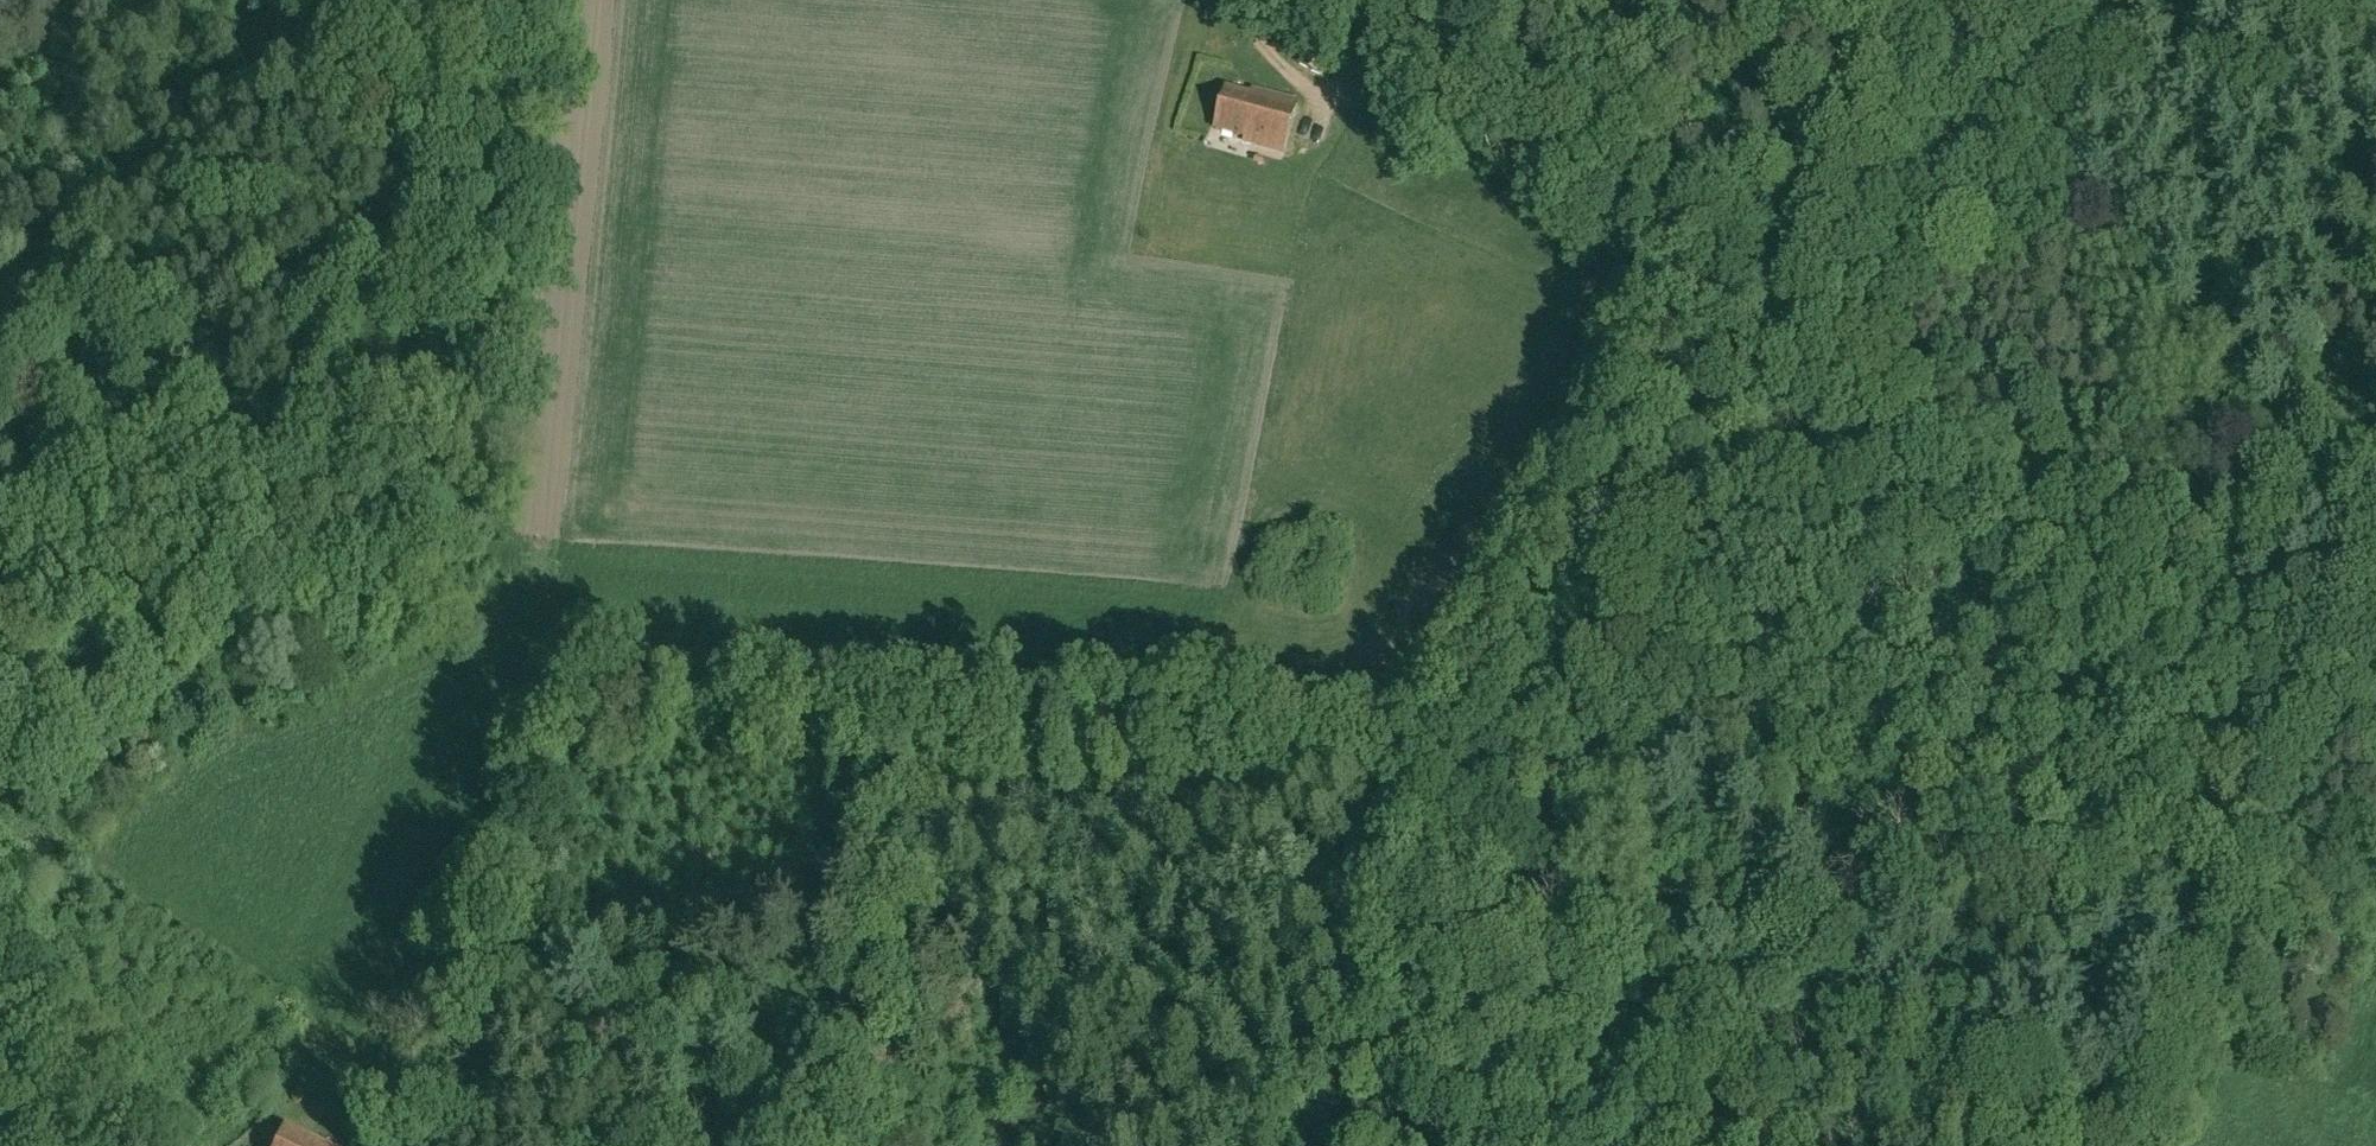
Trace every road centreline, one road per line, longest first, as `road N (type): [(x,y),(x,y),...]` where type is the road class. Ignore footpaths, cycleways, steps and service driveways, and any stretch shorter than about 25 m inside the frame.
road 1 (unclassified): [(2375,72),(2190,0)]

